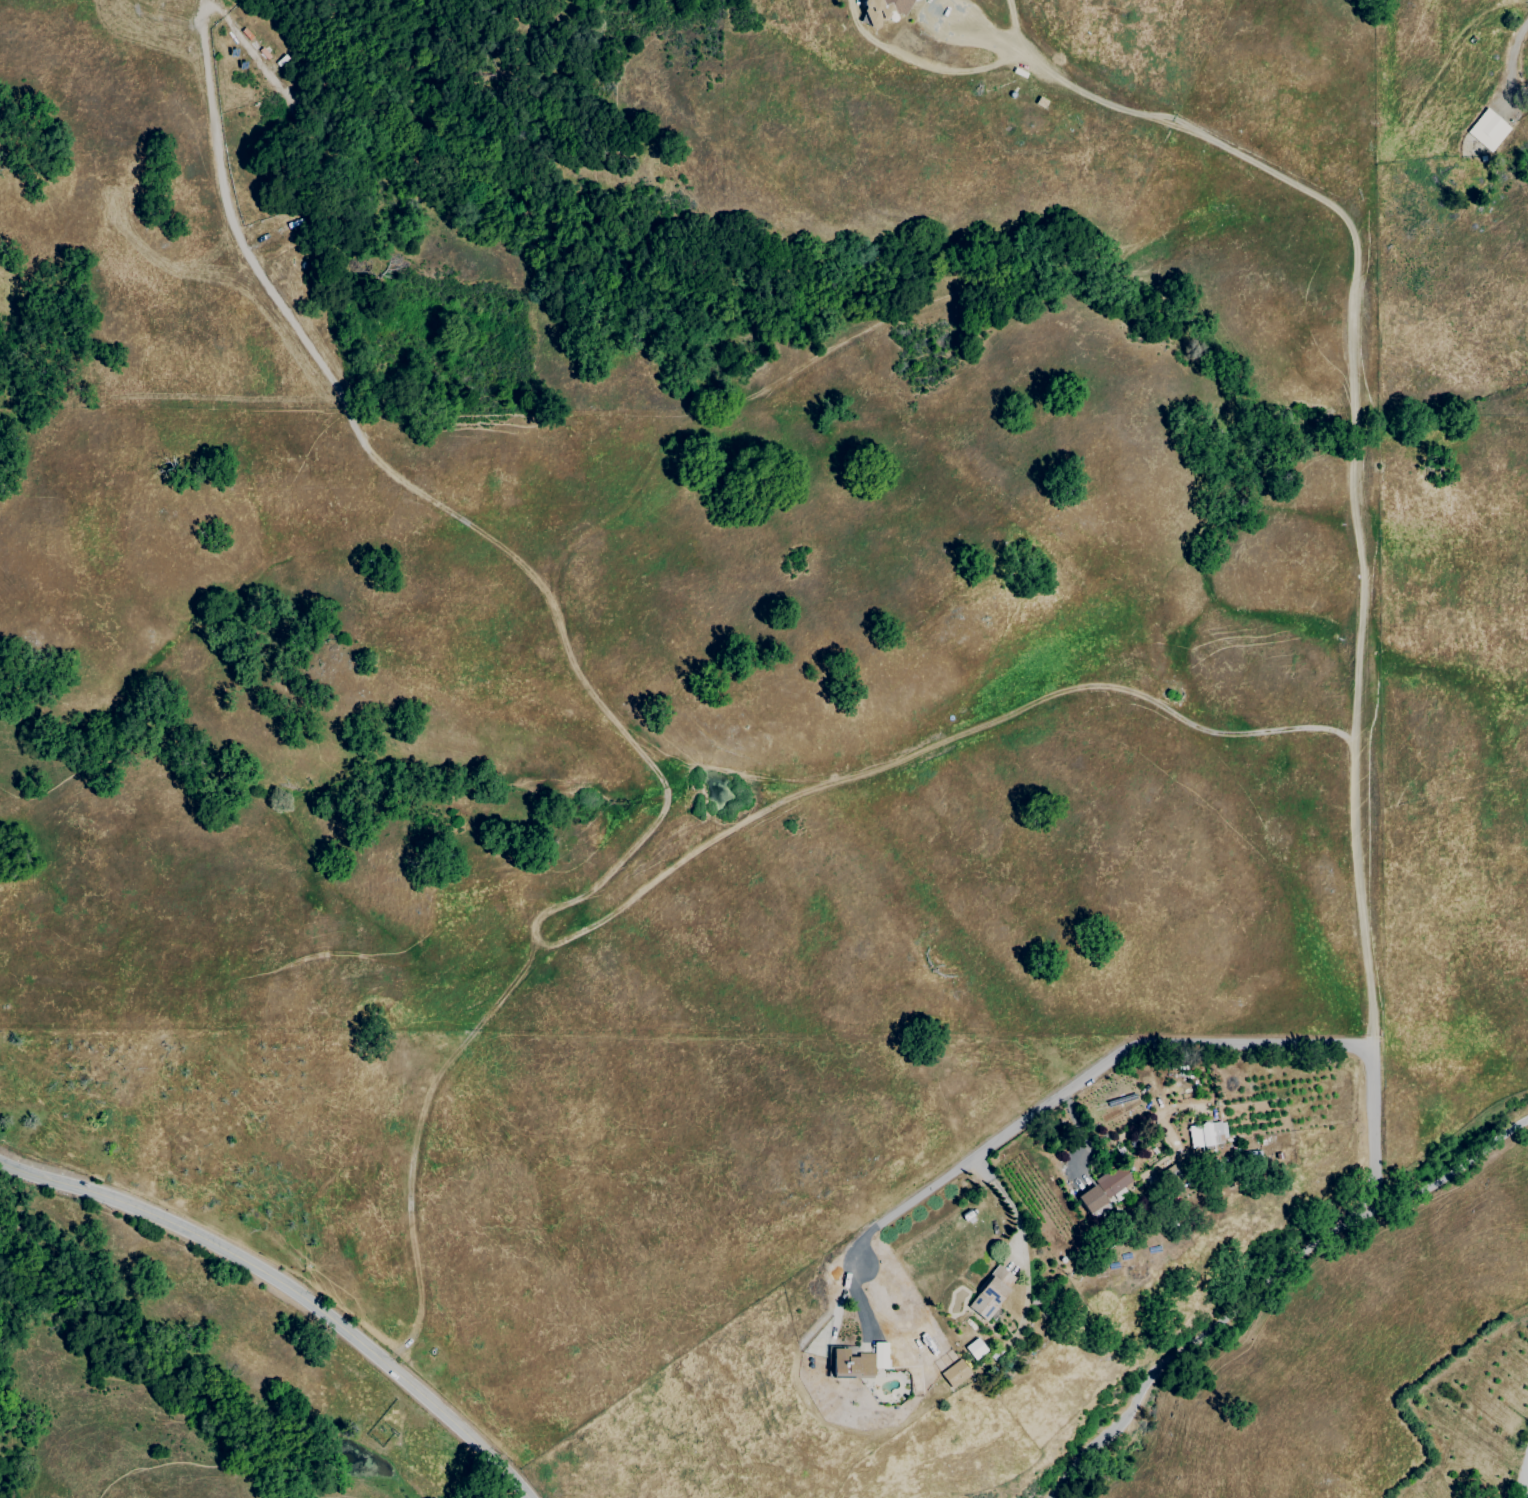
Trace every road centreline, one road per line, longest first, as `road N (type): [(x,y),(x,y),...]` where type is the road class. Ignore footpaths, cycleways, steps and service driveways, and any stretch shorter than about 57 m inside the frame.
road 1 (tertiary): [(529,1497),(441,1409),(303,1296),(104,1194),(0,1165)]

